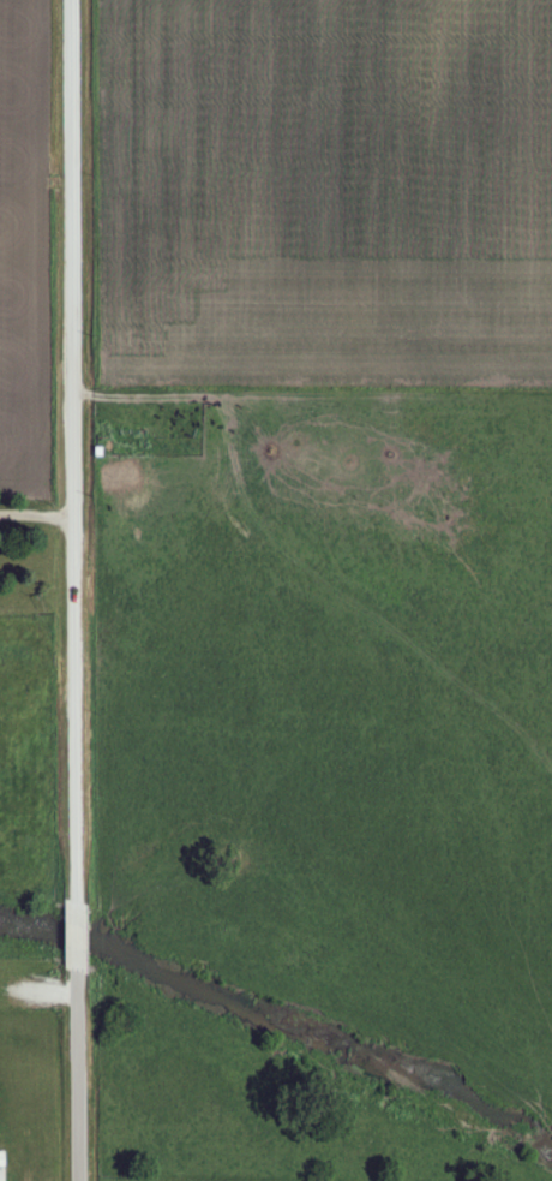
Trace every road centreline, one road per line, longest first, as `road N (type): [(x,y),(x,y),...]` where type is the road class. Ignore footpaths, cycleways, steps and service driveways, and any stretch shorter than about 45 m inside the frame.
road 1 (residential): [(74,1180),(67,0)]

